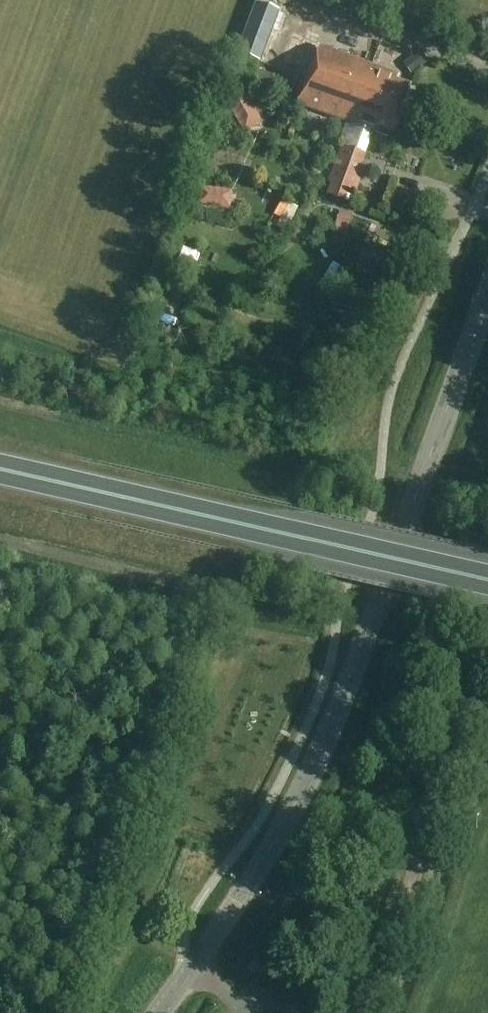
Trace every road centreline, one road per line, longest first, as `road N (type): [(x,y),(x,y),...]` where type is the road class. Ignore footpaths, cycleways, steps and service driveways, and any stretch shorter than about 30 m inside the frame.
road 1 (tertiary): [(161,1012),(247,889),(337,716),(487,295)]
road 2 (trunk): [(487,579),(0,469)]

